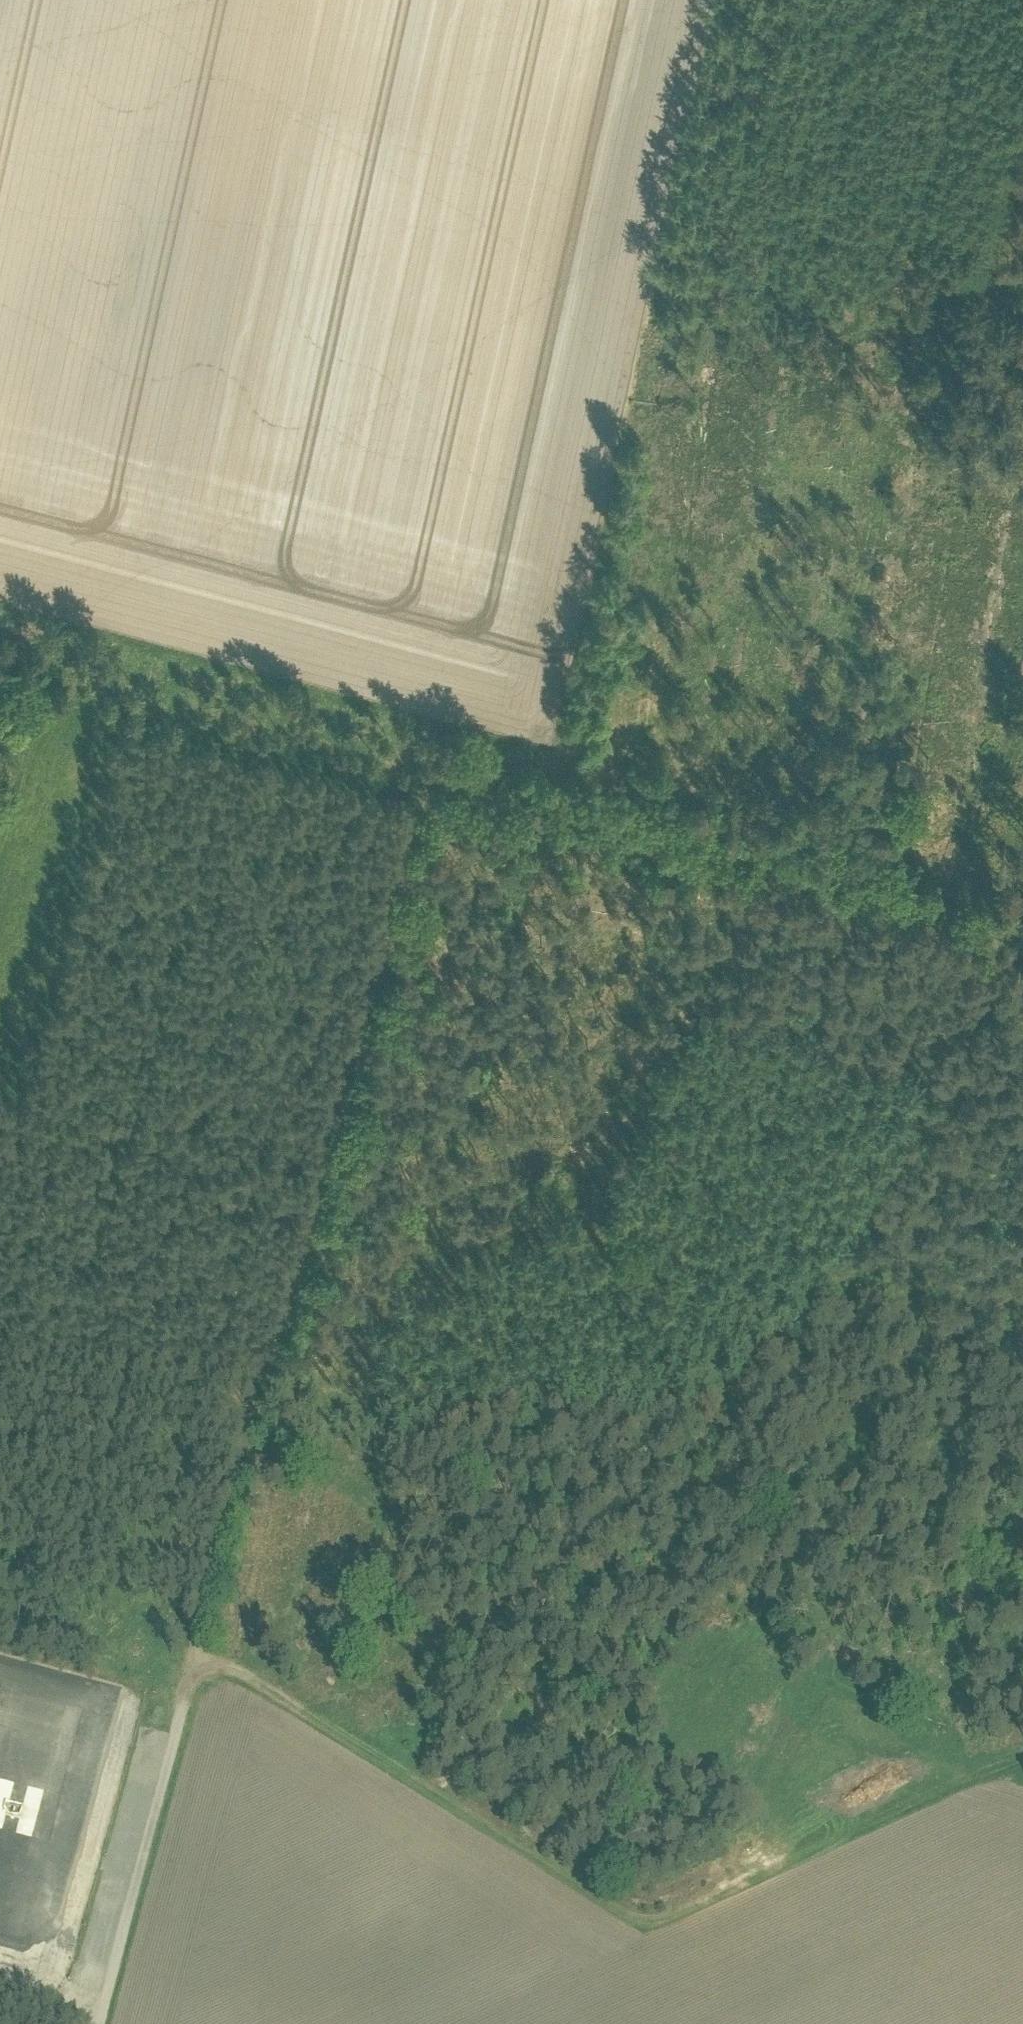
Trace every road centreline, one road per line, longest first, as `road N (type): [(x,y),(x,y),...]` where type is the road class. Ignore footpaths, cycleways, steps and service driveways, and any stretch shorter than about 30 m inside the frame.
road 1 (unclassified): [(163,1709),(79,2023)]

